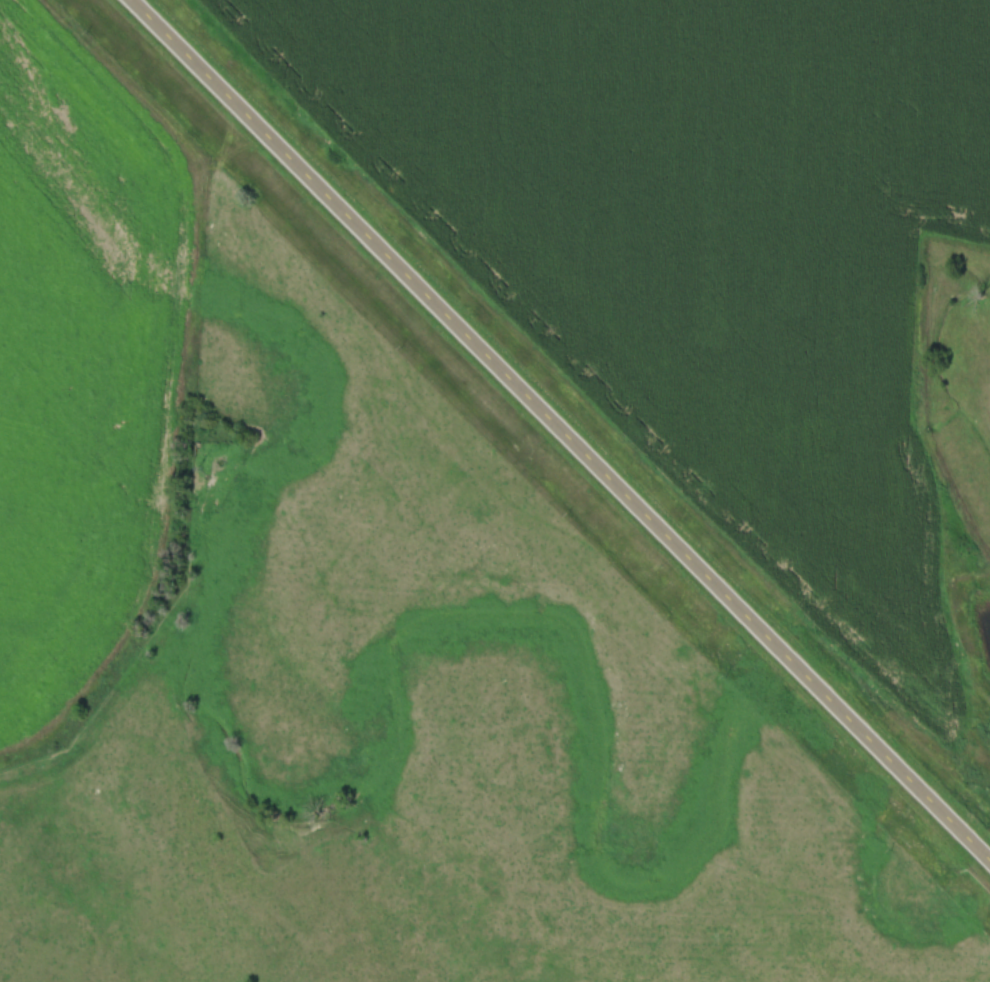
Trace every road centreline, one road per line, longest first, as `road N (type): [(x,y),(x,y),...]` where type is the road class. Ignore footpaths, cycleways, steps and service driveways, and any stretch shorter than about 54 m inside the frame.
road 1 (secondary): [(989,860),(134,0)]

